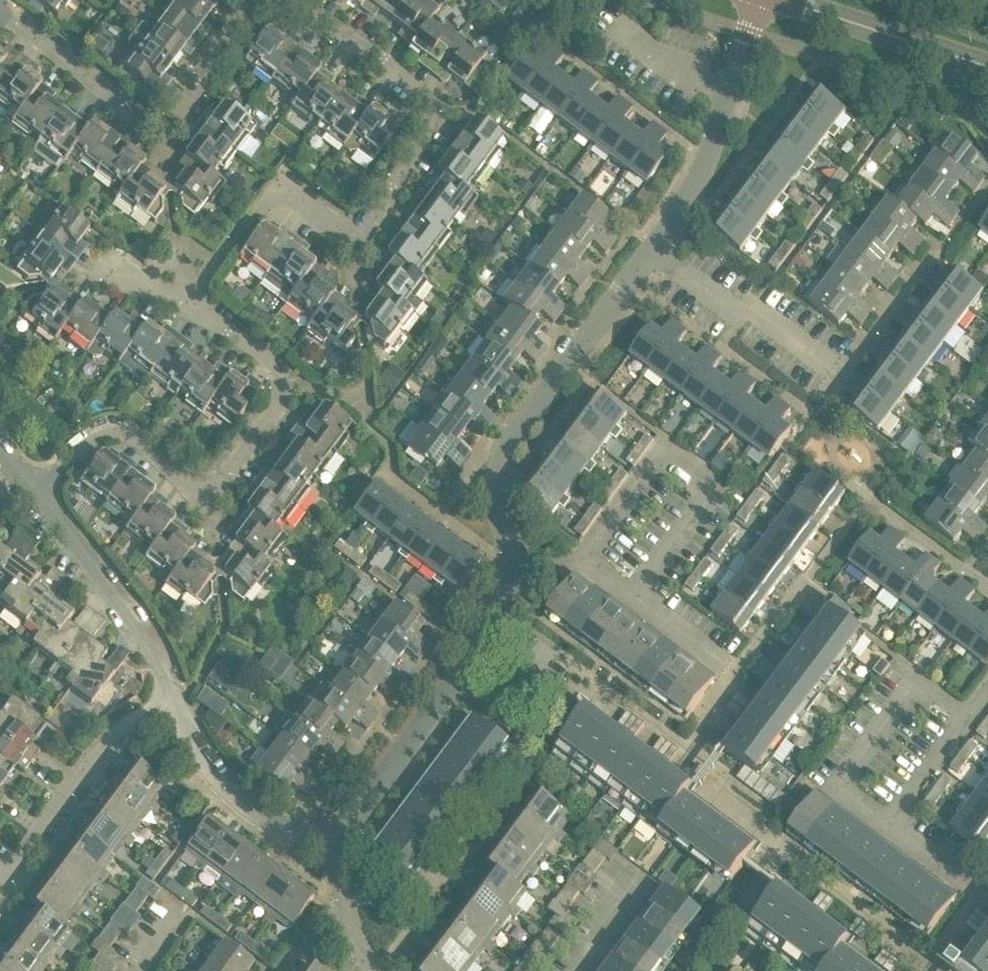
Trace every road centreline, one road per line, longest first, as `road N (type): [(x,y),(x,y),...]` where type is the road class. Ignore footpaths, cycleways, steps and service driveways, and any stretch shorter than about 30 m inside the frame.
road 1 (residential): [(187,307),(270,200),(298,201),(343,234),(363,231),(424,138),(430,110),(424,96),(309,11),(280,4),(242,19),(184,111),(150,123),(0,16)]
road 2 (residential): [(31,490),(112,433),(133,438),(189,487),(220,486),(275,413),(281,384),(268,361),(187,307)]
road 3 (residential): [(508,559),(498,482),(506,447),(654,245)]
road 4 (residential): [(639,596),(718,488),(667,450),(587,558)]
road 5 (residential): [(654,245),(709,160),(760,0)]
road 6 (residential): [(970,719),(917,680),(836,788),(889,827)]
road 7 (residential): [(178,706),(135,622),(31,490)]
road 8 (residential): [(6,885),(103,749),(178,706)]
road 9 (residential): [(835,366),(764,314),(735,308),(654,245)]
road 10 (residential): [(178,706),(205,759),(249,805),(297,831),(329,831)]
road 11 (tertiary): [(987,66),(789,0)]
road 12 (residential): [(329,831),(361,809),(455,678)]
road 13 (residential): [(329,831),(354,937),(375,970)]
road 14 (residential): [(455,678),(501,711),(549,647)]
road 15 (residential): [(889,827),(970,719)]
road 16 (residential): [(455,678),(504,604),(508,559)]

